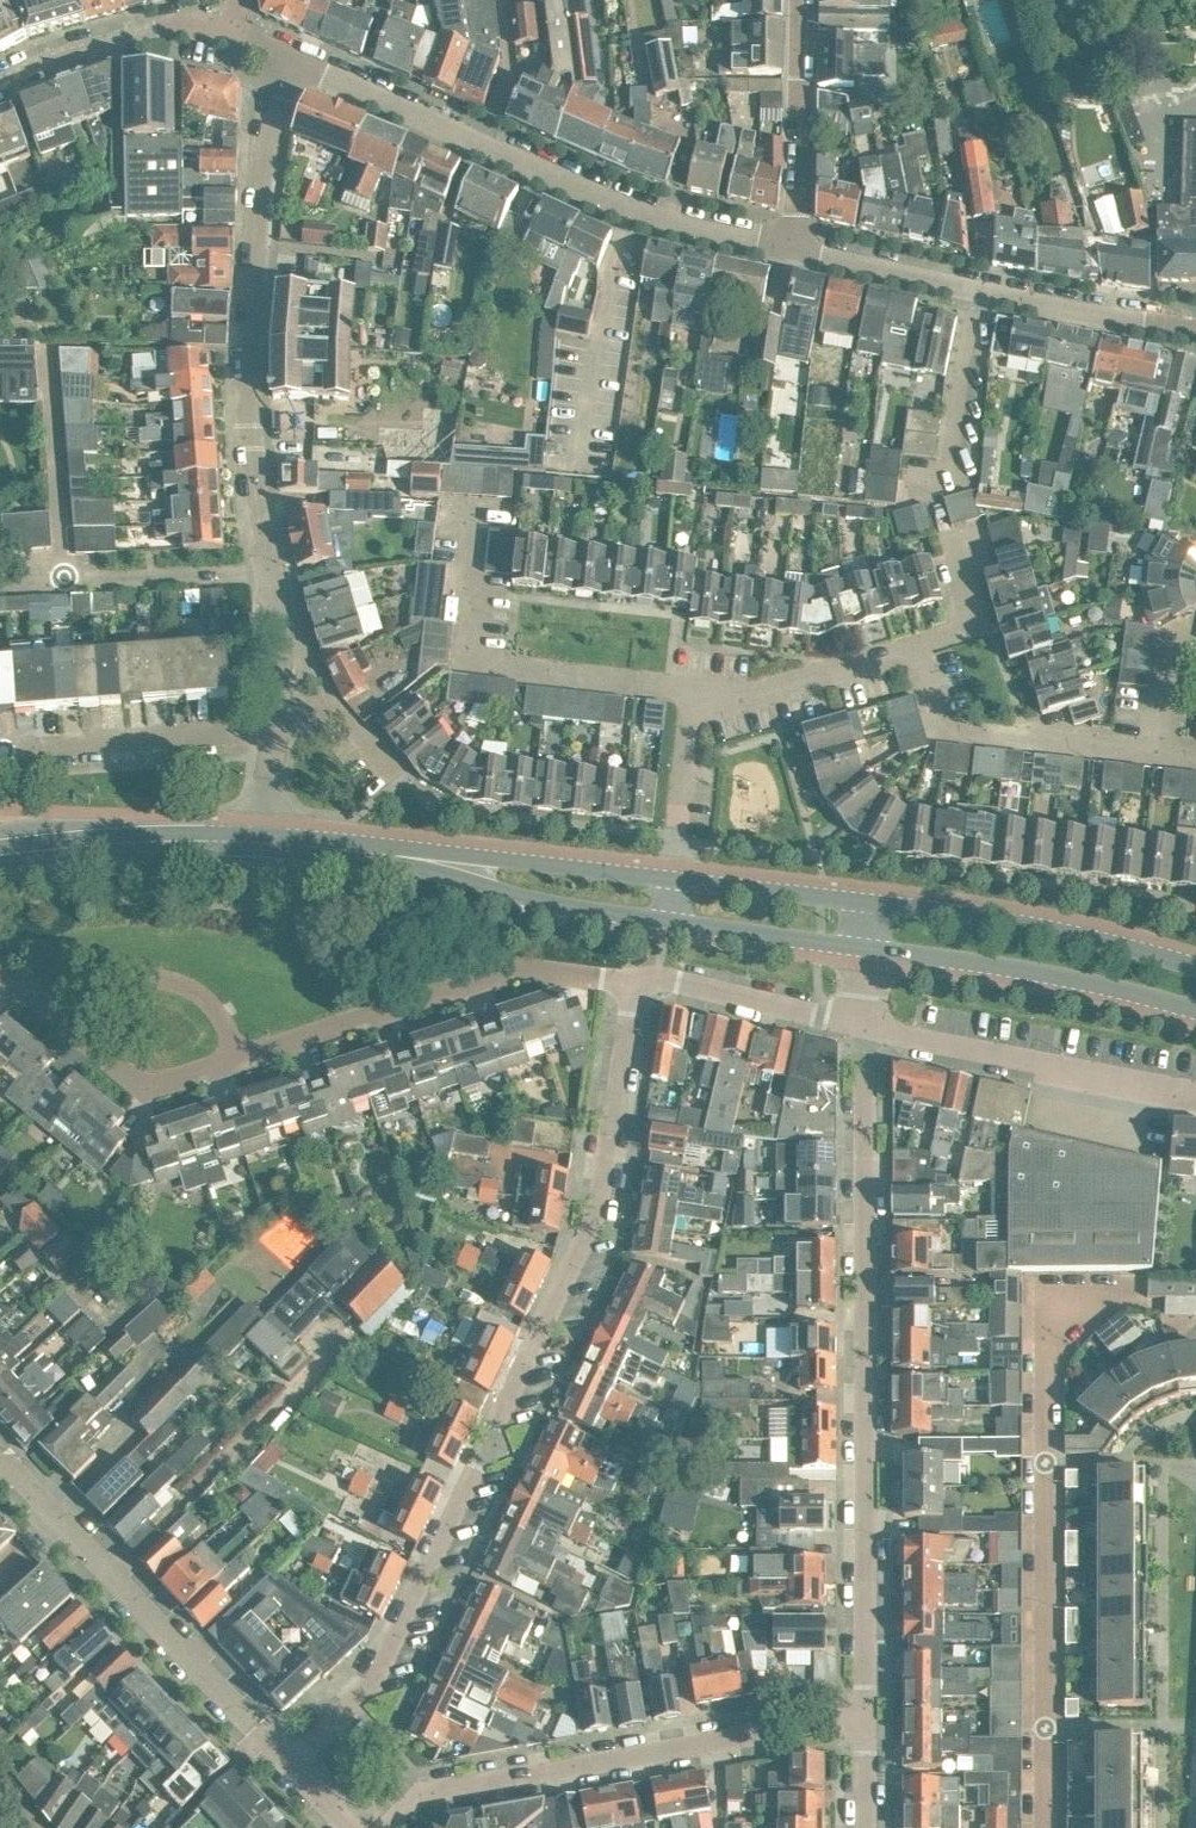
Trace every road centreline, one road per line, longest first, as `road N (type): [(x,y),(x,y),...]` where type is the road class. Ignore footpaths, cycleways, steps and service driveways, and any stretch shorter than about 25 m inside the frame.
road 1 (residential): [(290,1763),(373,1685),(526,1382),(587,1229),(617,1091),(625,964)]
road 2 (residential): [(864,1715),(864,1025)]
road 3 (residential): [(1046,1827),(1052,1341),(1088,1304),(1140,1295)]
road 4 (residential): [(268,572),(250,450),(249,353),(266,157),(286,57)]
road 5 (residential): [(386,1827),(421,1794),(864,1715)]
road 6 (residential): [(290,1763),(0,1462)]
road 7 (residential): [(915,648),(974,628),(935,499),(950,459),(975,290)]
road 8 (residential): [(480,504),(464,660),(690,694)]
road 9 (residential): [(625,964),(576,964),(263,1053)]
road 10 (residential): [(1195,754),(937,730),(915,648)]
road 11 (tertiary): [(864,946),(1001,964),(1195,1012)]
road 12 (tertiary): [(1195,970),(1058,934),(865,901)]
road 13 (residential): [(1195,1087),(864,1025)]
road 14 (residential): [(477,144),(645,214),(795,246)]
road 15 (residential): [(274,731),(0,751)]
road 16 (residential): [(0,584),(268,572)]
road 17 (tertiary): [(0,849),(101,840),(265,843)]
road 18 (residential): [(0,81),(38,61),(174,24),(237,27)]
road 19 (residential): [(864,1025),(625,964)]
road 20 (residential): [(800,0),(795,246)]
road 21 (residential): [(263,1053),(206,994),(163,980),(117,986),(73,1030)]
road 22 (tertiary): [(446,862),(512,894),(670,919)]
road 23 (residential): [(690,694),(742,695),(915,648)]
road 24 (tertiary): [(674,881),(446,862)]
road 25 (residential): [(975,290),(1195,327)]
road 26 (residential): [(263,1053),(164,1086),(121,1078),(73,1030)]
road 27 (residential): [(286,57),(477,144)]
road 28 (tertiary): [(670,919),(864,946)]
road 29 (tertiary): [(865,901),(674,881)]
road 30 (residential): [(674,881),(690,694)]
road 31 (residential): [(795,246),(975,290)]
road 32 (tertiary): [(265,843),(446,862)]
road 33 (residential): [(274,731),(268,572)]
road 34 (residential): [(399,777),(348,717),(274,731)]
road 35 (residential): [(477,144),(510,65),(500,0)]

